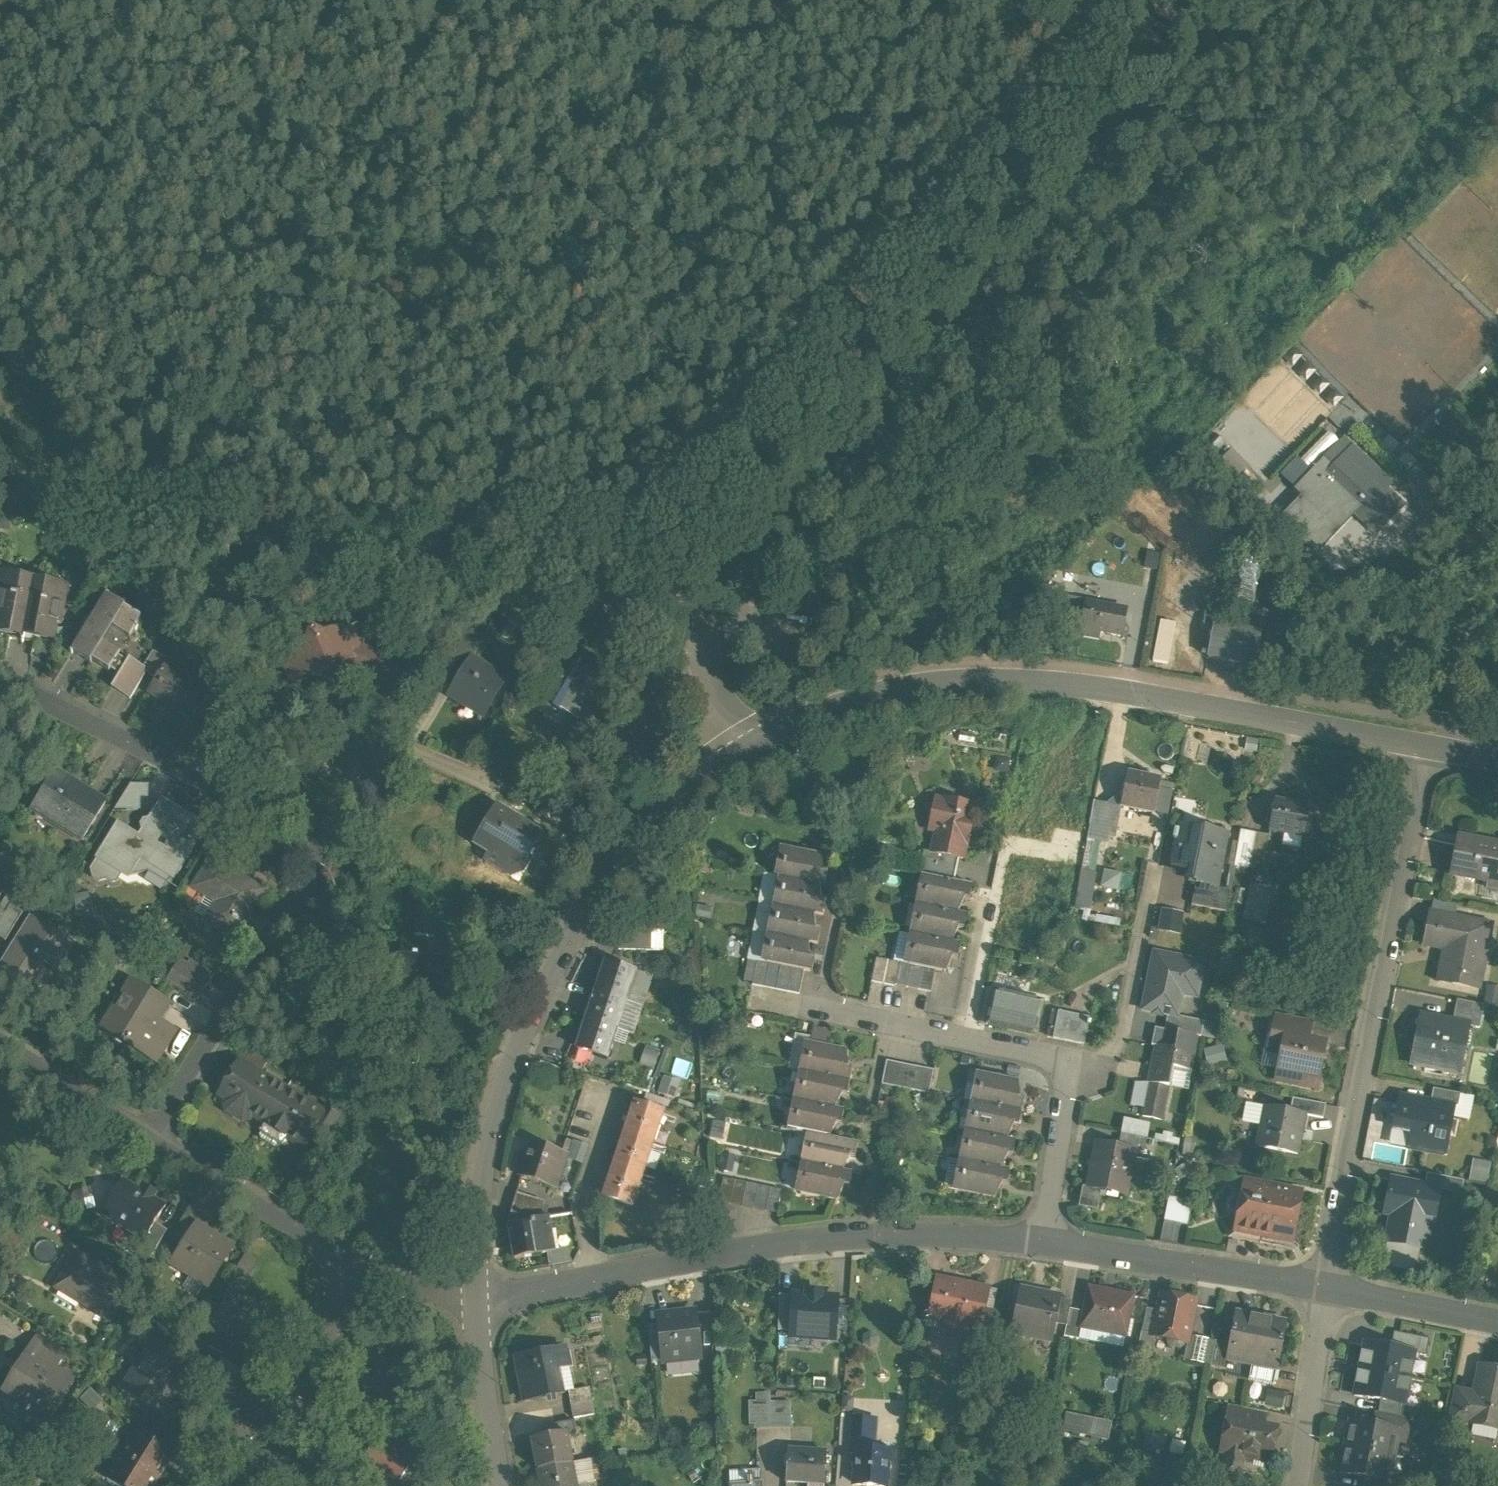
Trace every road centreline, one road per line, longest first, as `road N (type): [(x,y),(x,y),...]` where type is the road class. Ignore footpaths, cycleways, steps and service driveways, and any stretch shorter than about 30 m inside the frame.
road 1 (tertiary): [(1429,749),(1200,705),(976,685),(838,712),(755,748),(687,799),(623,865),(565,951),(520,1043),(502,1103),(480,1298)]
road 2 (track): [(673,613),(67,509),(20,489),(0,461)]
road 3 (track): [(673,613),(704,569),(1139,102)]
road 4 (residential): [(1330,1288),(1429,749)]
road 5 (residential): [(590,1280),(882,1233),(1043,1241)]
road 6 (residential): [(152,1146),(341,844)]
road 7 (residential): [(1069,1060),(748,995)]
road 8 (residential): [(276,814),(0,677)]
road 9 (residential): [(1043,1241),(1330,1288)]
road 10 (residential): [(1069,1060),(1102,1068),(1114,1056),(1153,865)]
road 11 (residential): [(355,1270),(329,1351),(244,1485)]
road 12 (residential): [(152,1146),(355,1270)]
road 13 (residential): [(1294,1485),(1330,1288)]
road 14 (tertiary): [(480,1298),(495,1485)]
road 15 (residential): [(590,1280),(581,1205),(612,1099)]
road 16 (residential): [(1043,1241),(1069,1060)]
road 17 (residential): [(0,1051),(152,1146)]
road 18 (residential): [(1330,1288),(1497,1327)]
road 19 (residential): [(276,814),(333,734),(347,731),(397,750)]
road 20 (track): [(825,643),(937,658),(976,685)]
road 21 (track): [(1139,102),(1237,0)]
road 22 (residential): [(355,1270),(480,1298)]

